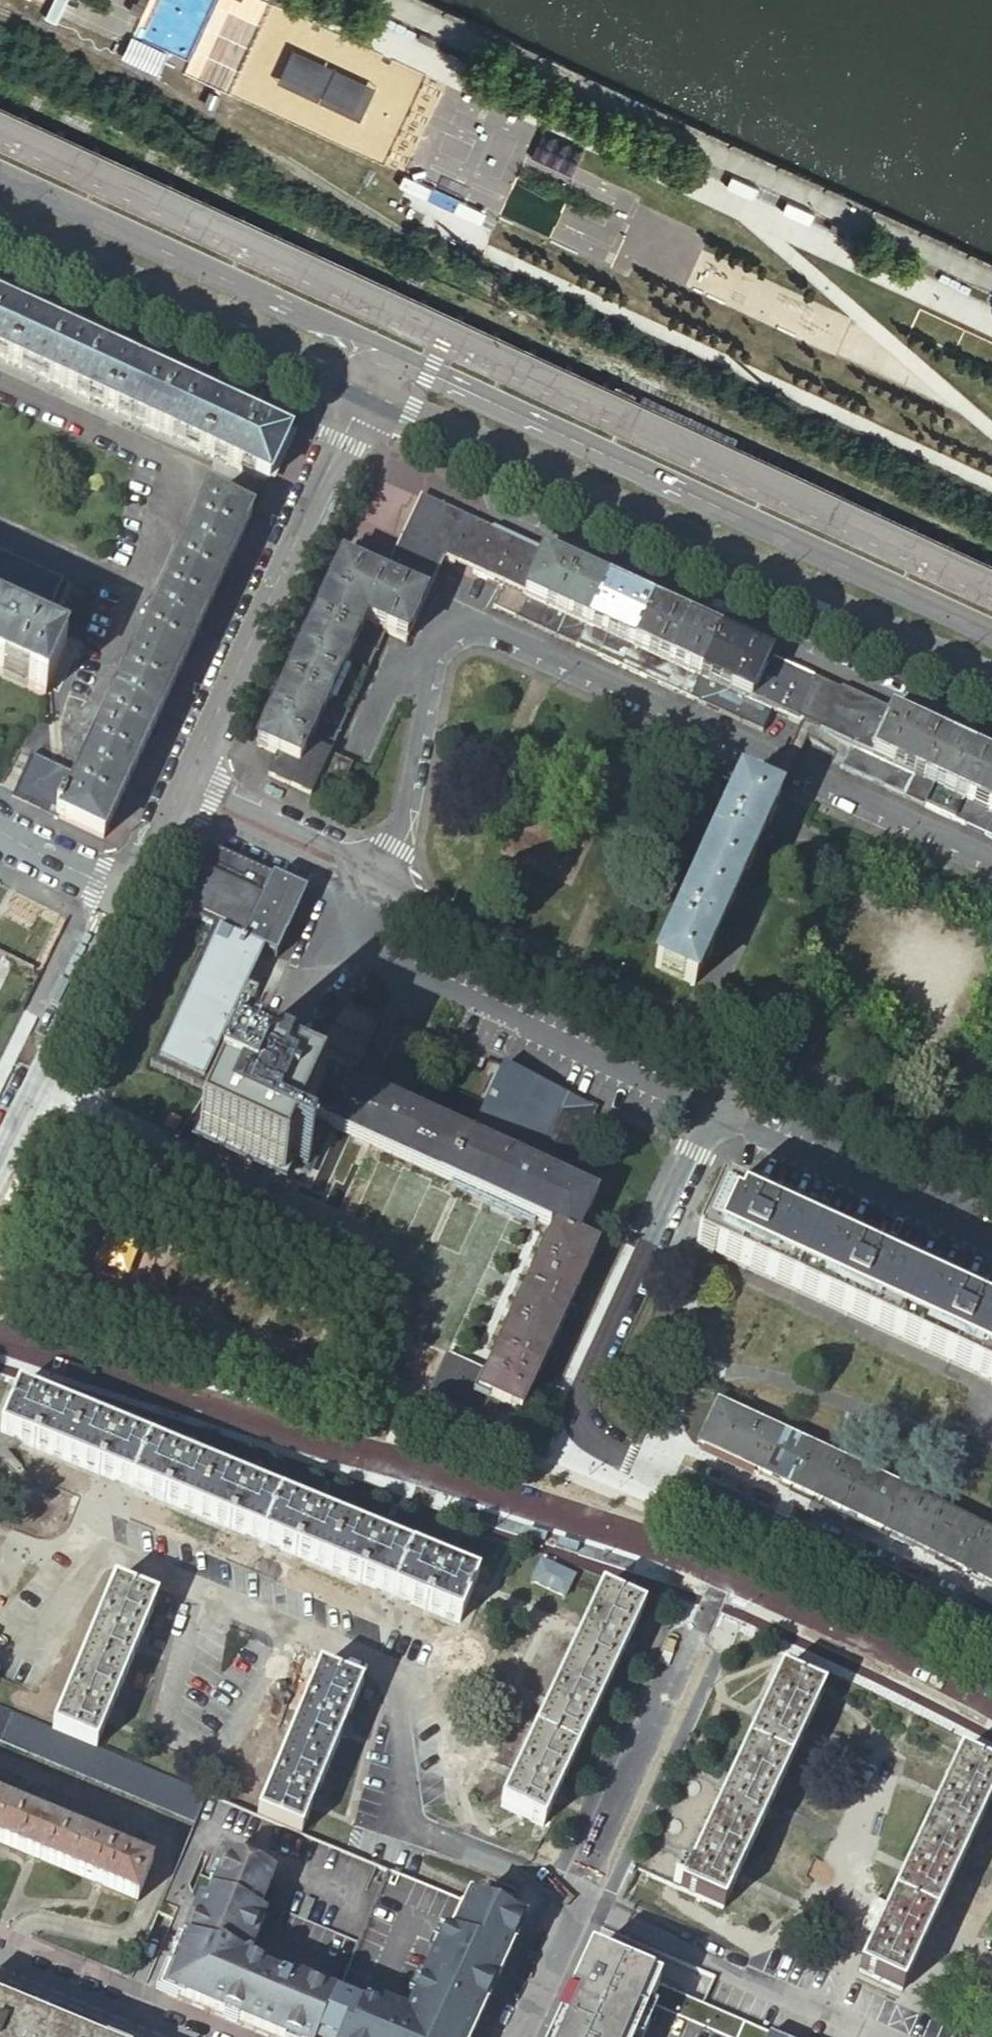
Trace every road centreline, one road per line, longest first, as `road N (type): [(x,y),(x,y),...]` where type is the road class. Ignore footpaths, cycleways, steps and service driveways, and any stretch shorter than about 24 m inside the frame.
road 1 (residential): [(991,862),(495,633),(470,629),(437,652),(410,809),(396,848),(376,875)]
road 2 (secondary): [(365,390),(991,680)]
road 3 (secondary): [(991,630),(418,364)]
road 4 (residential): [(712,1111),(345,941),(376,875)]
road 5 (secondary): [(418,364),(0,171)]
road 6 (residential): [(184,791),(365,390)]
road 7 (residential): [(755,1517),(579,1896)]
road 8 (residential): [(734,1064),(419,922),(376,875)]
road 9 (secondary): [(0,221),(365,390)]
road 10 (residential): [(579,1896),(886,2036)]
road 11 (residential): [(580,1412),(712,1111)]
road 12 (residential): [(991,1240),(712,1111)]
road 13 (residential): [(0,1165),(133,895)]
road 14 (residential): [(991,1182),(734,1064)]
road 15 (residential): [(991,1629),(755,1517)]
road 16 (residential): [(755,1517),(594,1440),(580,1412)]
road 17 (residential): [(376,875),(184,791)]
road 18 (residential): [(174,2036),(0,1963)]
road 19 (residential): [(517,2036),(579,1896)]
road 20 (residential): [(133,895),(0,831)]

